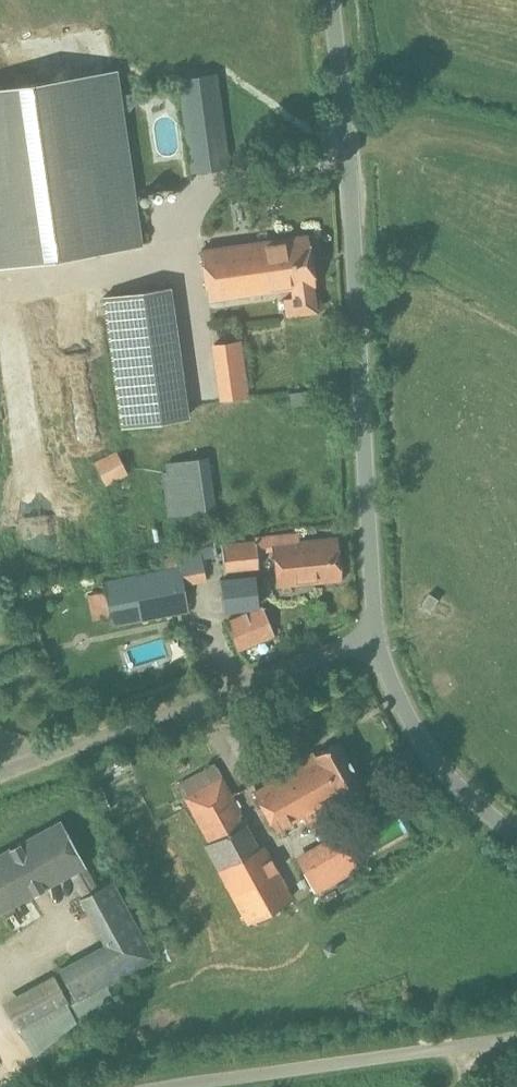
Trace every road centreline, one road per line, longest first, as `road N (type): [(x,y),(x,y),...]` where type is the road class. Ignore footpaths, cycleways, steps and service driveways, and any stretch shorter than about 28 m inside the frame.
road 1 (unclassified): [(331,0),(347,132),(375,636)]
road 2 (unclassified): [(375,636),(0,774)]
road 3 (unclassified): [(170,1086),(516,1040)]
road 4 (unclassified): [(375,636),(432,756),(516,834)]

